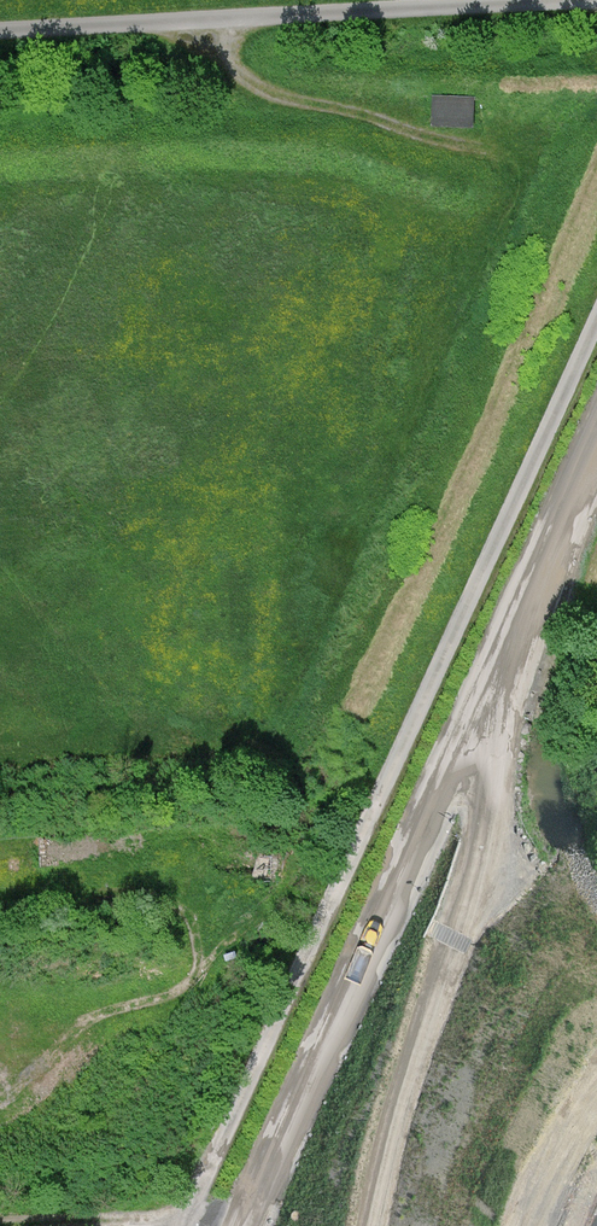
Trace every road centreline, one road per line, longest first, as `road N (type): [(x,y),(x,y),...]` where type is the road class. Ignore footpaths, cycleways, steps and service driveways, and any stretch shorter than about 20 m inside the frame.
road 1 (residential): [(186,1225),(596,321)]
road 2 (residential): [(0,31),(596,1)]
road 3 (track): [(68,1225),(190,1217)]

